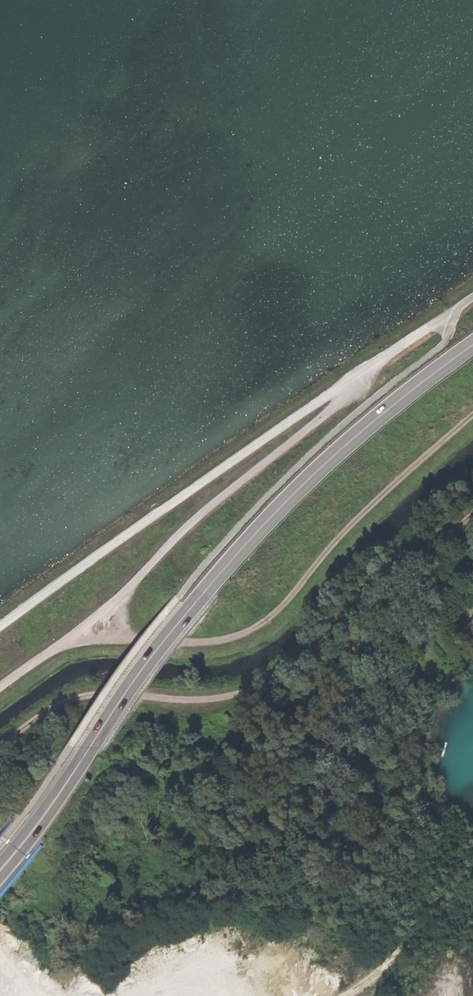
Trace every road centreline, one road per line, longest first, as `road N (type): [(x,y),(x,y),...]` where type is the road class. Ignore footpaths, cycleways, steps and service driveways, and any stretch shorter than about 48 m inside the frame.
road 1 (primary): [(472,345),(368,427),(234,561),(0,877)]
road 2 (track): [(0,625),(459,308)]
road 3 (track): [(472,514),(261,684),(191,700),(85,695),(0,745)]
road 4 (track): [(376,359),(325,414),(194,518),(76,637),(0,688)]
road 5 (track): [(472,416),(334,540),(293,594),(248,631),(216,639),(76,637)]

